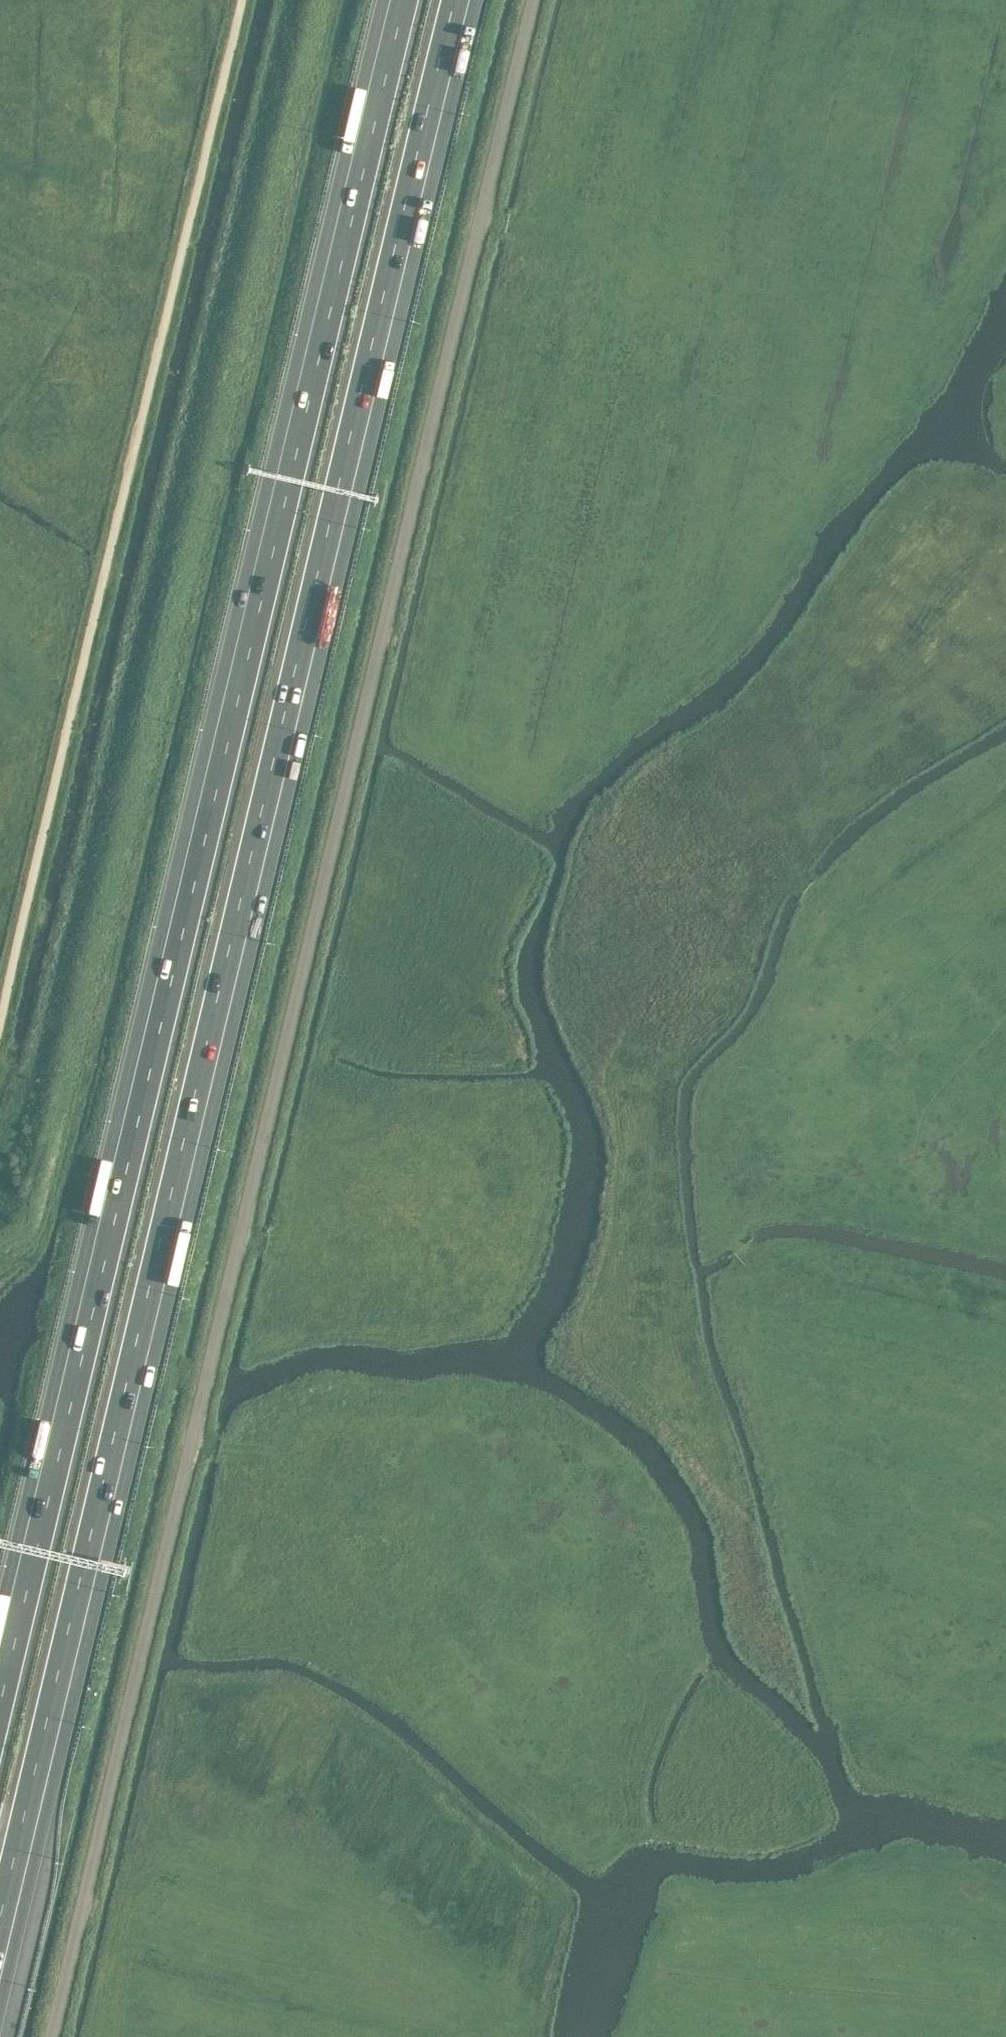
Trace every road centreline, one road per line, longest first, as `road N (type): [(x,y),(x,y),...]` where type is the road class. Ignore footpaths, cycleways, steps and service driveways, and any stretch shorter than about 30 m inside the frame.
road 1 (unclassified): [(49,2036),(531,0)]
road 2 (motorway): [(0,1935),(462,0)]
road 3 (motorway): [(400,0),(333,252),(0,1657)]

